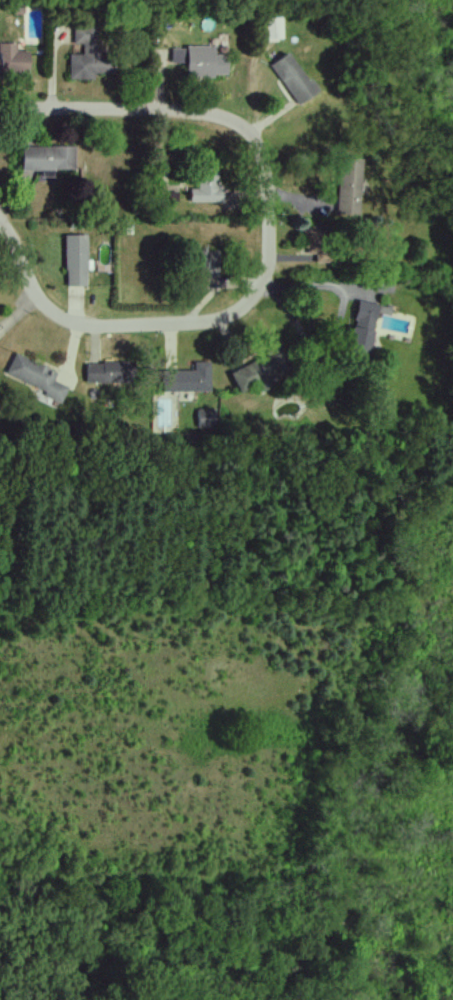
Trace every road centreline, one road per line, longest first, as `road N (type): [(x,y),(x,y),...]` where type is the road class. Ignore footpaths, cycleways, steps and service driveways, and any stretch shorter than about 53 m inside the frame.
road 1 (residential): [(248,133),(268,186),(266,261),(252,298),(221,319),(87,329),(68,323),(40,302),(0,226)]
road 2 (residential): [(0,112),(166,110),(226,120),(248,133)]

